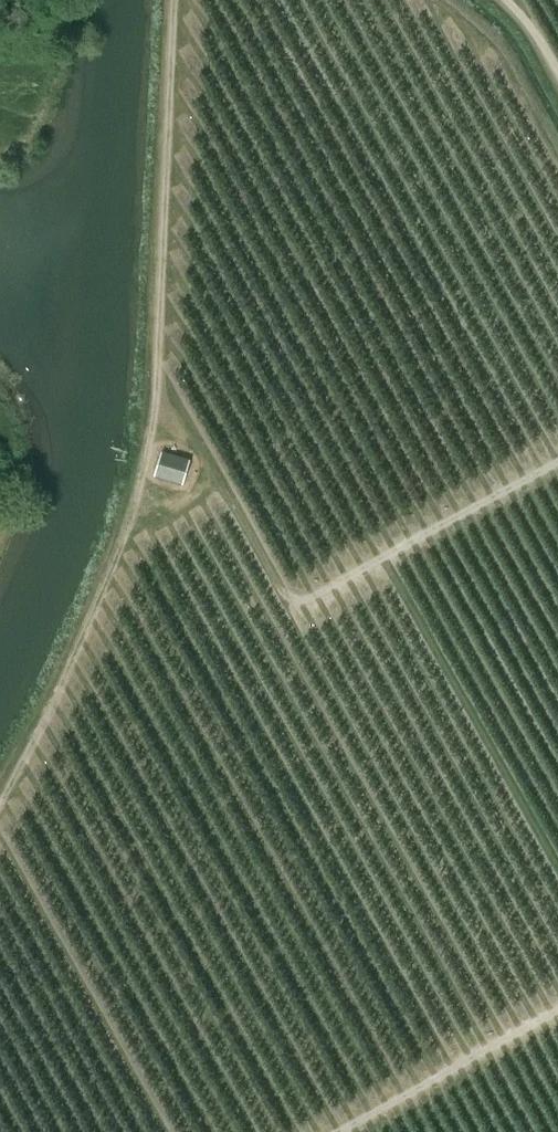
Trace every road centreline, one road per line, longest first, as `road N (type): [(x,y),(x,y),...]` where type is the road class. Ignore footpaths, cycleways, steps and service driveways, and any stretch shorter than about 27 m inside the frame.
road 1 (track): [(146,450),(158,370),(175,0)]
road 2 (track): [(557,1017),(342,1131)]

